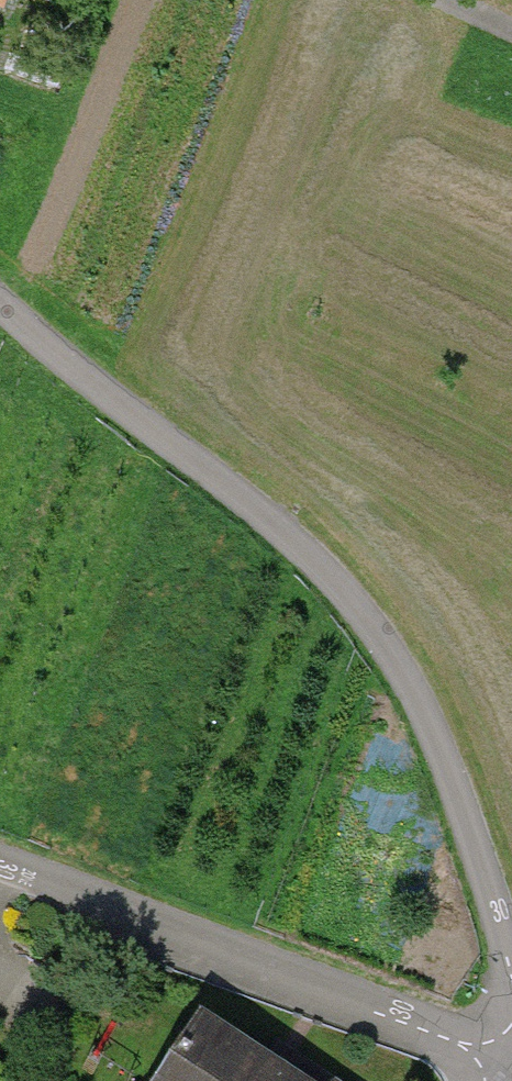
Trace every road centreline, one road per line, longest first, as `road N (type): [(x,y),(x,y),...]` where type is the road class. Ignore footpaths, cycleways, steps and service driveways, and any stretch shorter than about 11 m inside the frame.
road 1 (residential): [(511,968),(461,801),(392,657),(299,539),(0,298)]
road 2 (residential): [(0,864),(375,1013),(511,1056)]

